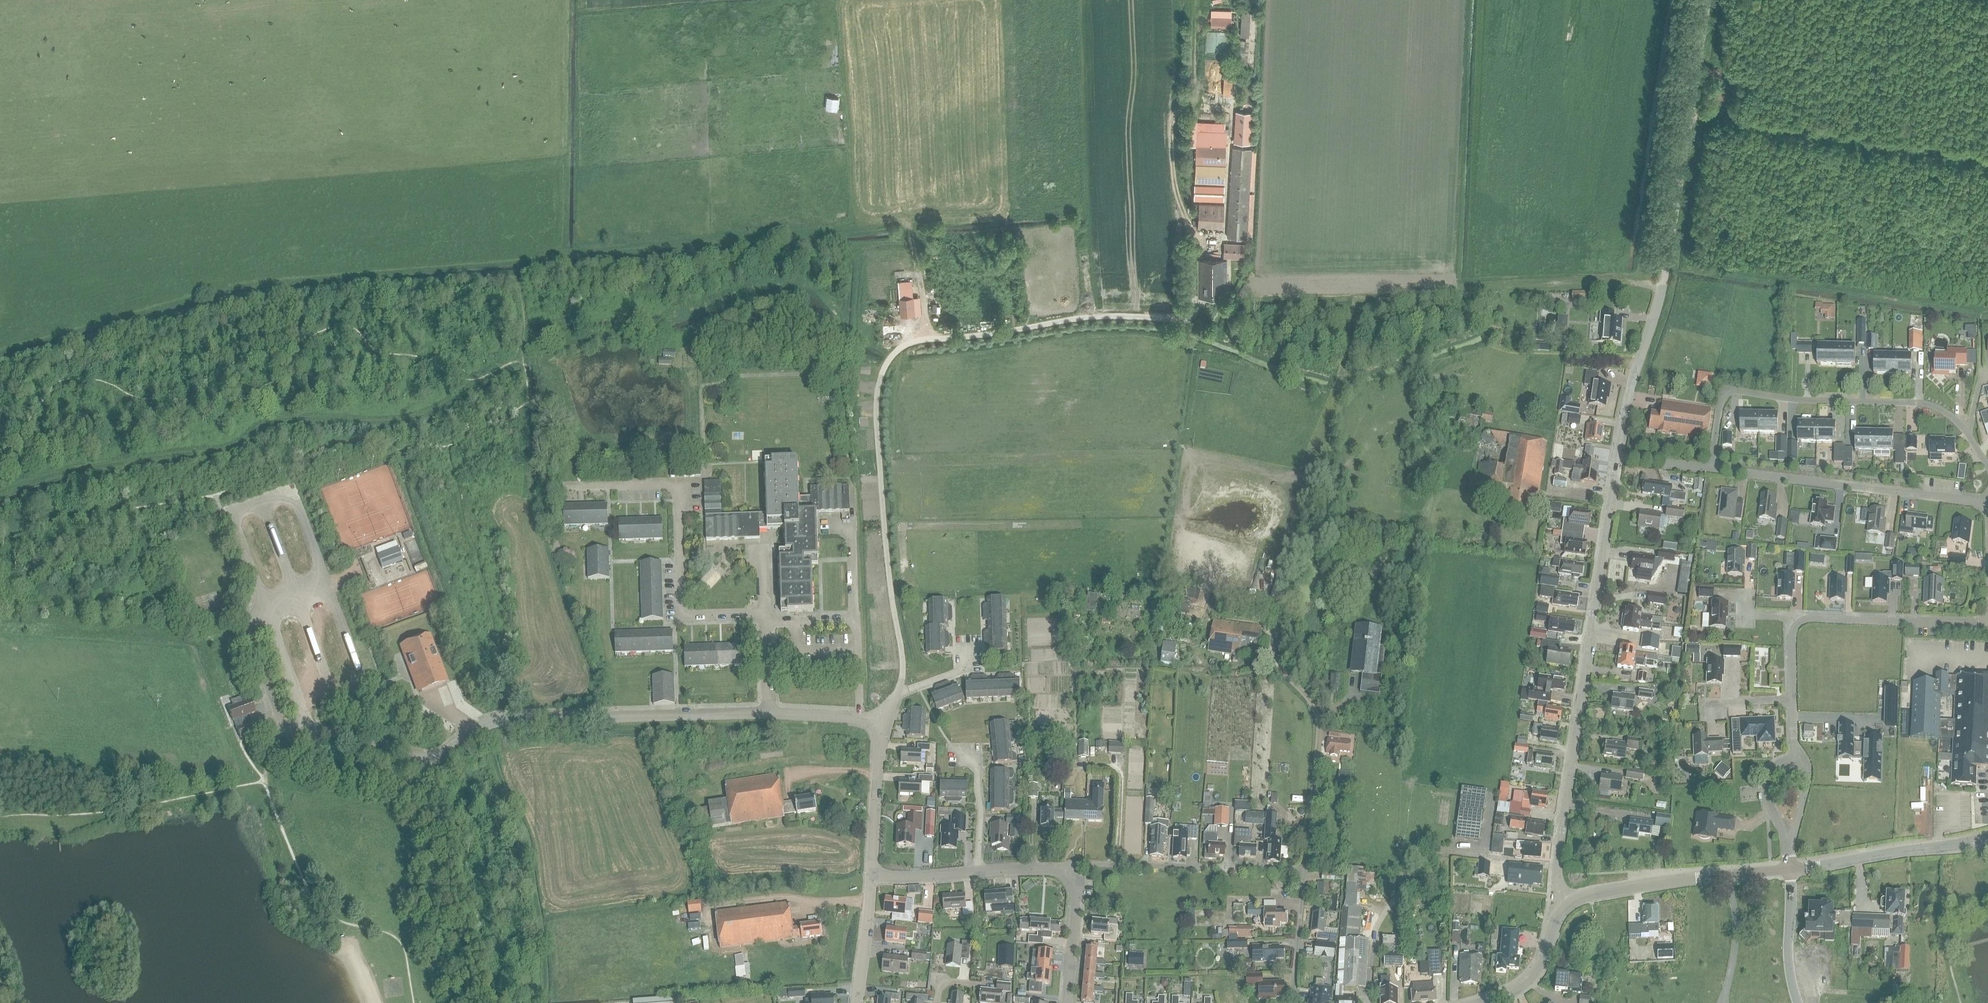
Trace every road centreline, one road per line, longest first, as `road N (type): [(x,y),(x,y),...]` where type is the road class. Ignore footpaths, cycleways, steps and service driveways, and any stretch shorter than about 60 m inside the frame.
road 1 (residential): [(899,689),(902,647),(885,543),(876,387),(890,358),(904,349),(1078,320),(1190,320)]
road 2 (residential): [(768,713),(503,720),(430,757),(275,723)]
road 3 (unclassified): [(1617,457),(1631,382),(1657,310),(1707,0)]
road 4 (unclassified): [(1566,902),(1556,880),(1557,854),(1617,457)]
road 5 (residential): [(1987,467),(1957,423),(1924,404),(1730,390),(1719,403),(1710,468)]
road 6 (residential): [(564,486),(677,483),(682,607),(695,614),(763,613)]
road 7 (residential): [(1987,504),(1710,468)]
road 8 (residential): [(1305,868),(1319,718),(1278,666),(1271,630)]
road 9 (residential): [(1067,875),(1087,866),(1305,868)]
road 10 (residential): [(859,718),(852,487)]
road 11 (secondary): [(1566,902),(1649,883),(1790,869)]
road 12 (secondary): [(1790,869),(1987,840)]
road 13 (residential): [(1987,626),(1791,619)]
road 14 (residential): [(868,877),(886,719)]
road 15 (residential): [(976,873),(977,755),(954,751)]
road 16 (secondary): [(1566,902),(1523,986),(1485,1002)]
road 17 (residential): [(1294,1002),(1305,868)]
road 18 (unclassified): [(1797,1002),(1787,960),(1790,869)]
road 19 (residential): [(1065,1002),(1076,895),(1067,875)]
road 20 (residential): [(854,1002),(868,877)]

